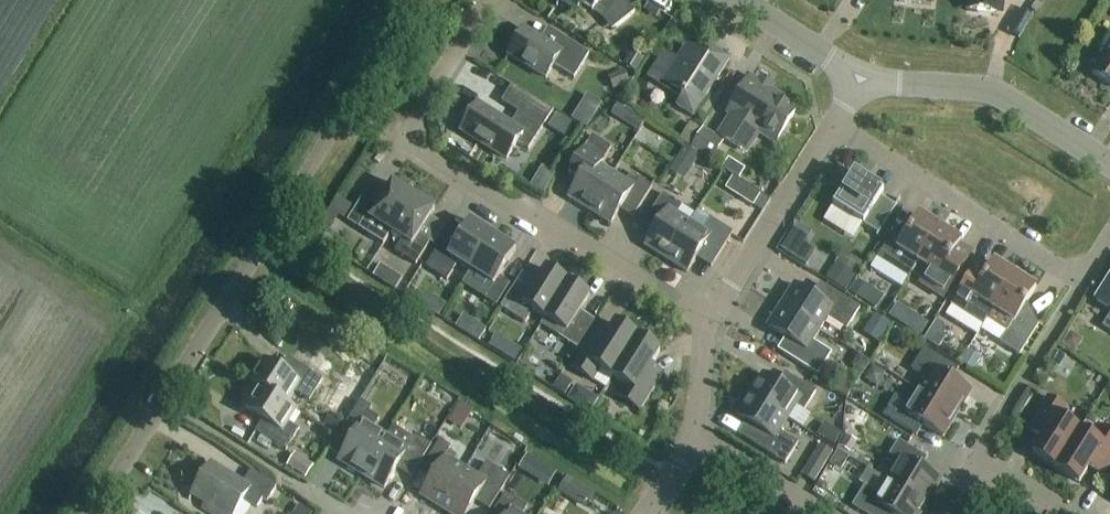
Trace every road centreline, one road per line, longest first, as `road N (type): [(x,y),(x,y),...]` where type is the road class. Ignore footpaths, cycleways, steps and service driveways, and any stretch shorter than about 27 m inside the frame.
road 1 (residential): [(87,513),(413,0)]
road 2 (residential): [(705,320),(427,153),(418,139),(423,105),(489,0)]
road 3 (residential): [(834,121),(1085,282)]
road 4 (unclassified): [(1109,164),(997,93),(862,75)]
road 5 (unclassified): [(705,320),(834,121)]
road 6 (residential): [(979,452),(1085,282)]
road 7 (residential): [(696,430),(838,513)]
road 8 (unclassified): [(862,75),(743,0)]

